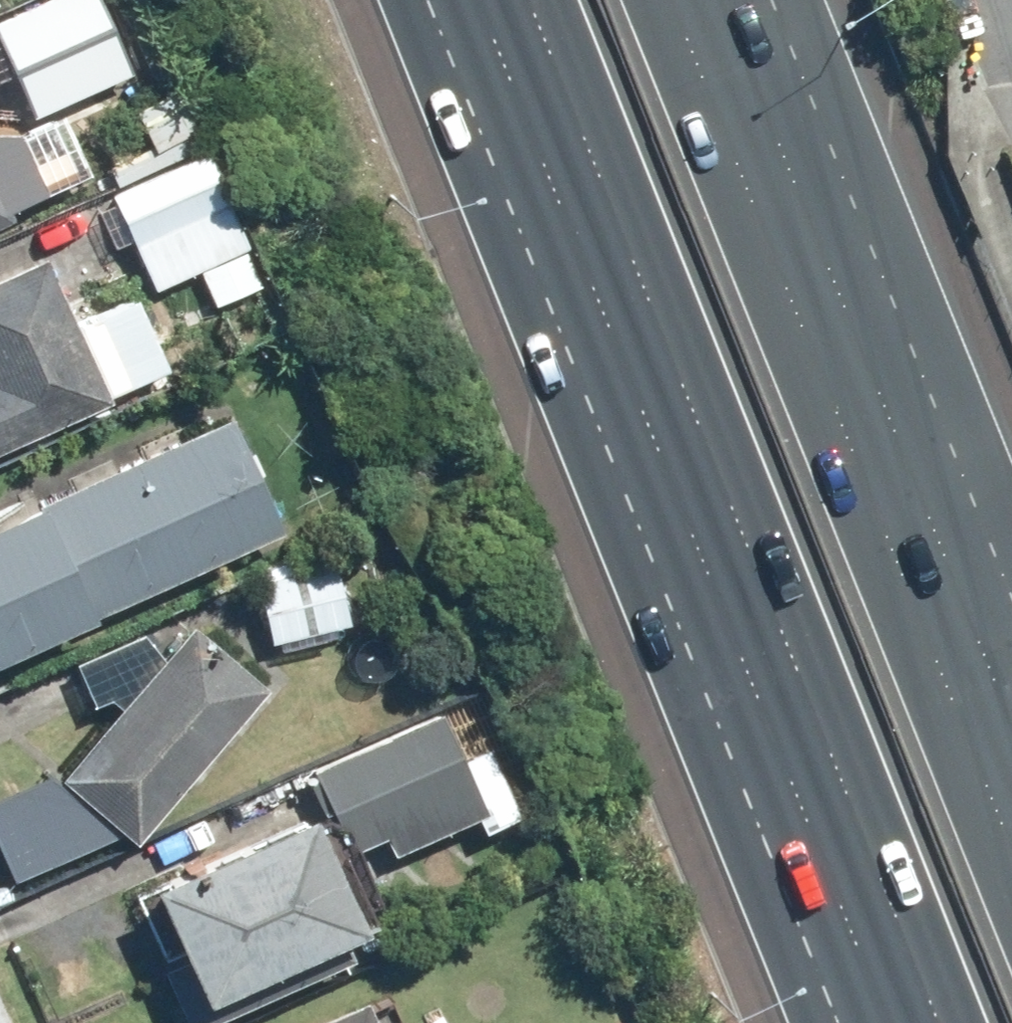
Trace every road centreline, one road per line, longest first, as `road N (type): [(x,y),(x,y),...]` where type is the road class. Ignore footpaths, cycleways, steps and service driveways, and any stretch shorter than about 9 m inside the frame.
road 1 (motorway): [(941,1022),(531,0)]
road 2 (motorway): [(672,0),(1011,846)]

